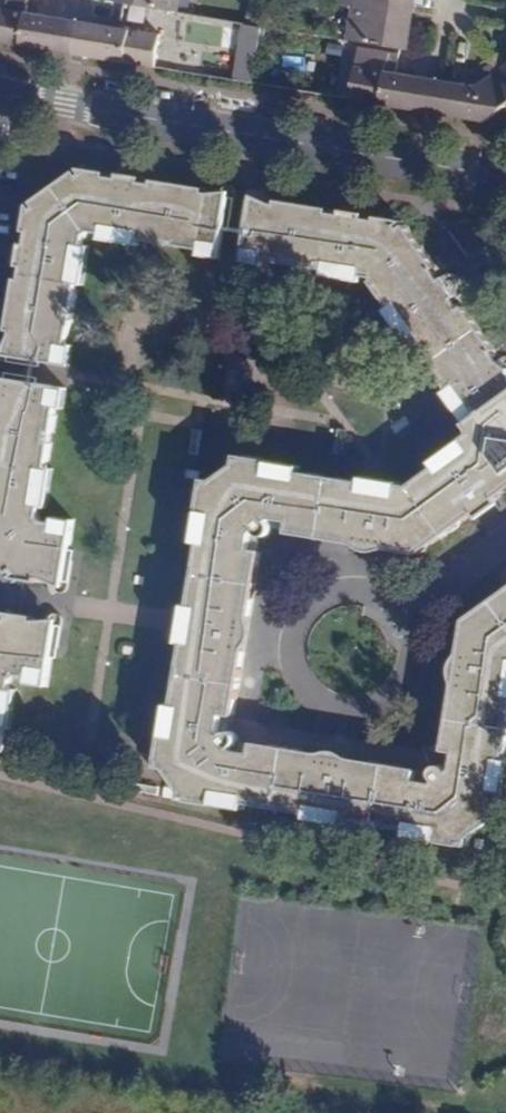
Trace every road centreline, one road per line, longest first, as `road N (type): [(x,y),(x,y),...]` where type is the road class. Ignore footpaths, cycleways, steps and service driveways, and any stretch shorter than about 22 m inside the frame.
road 1 (tertiary): [(0,95),(505,176)]

